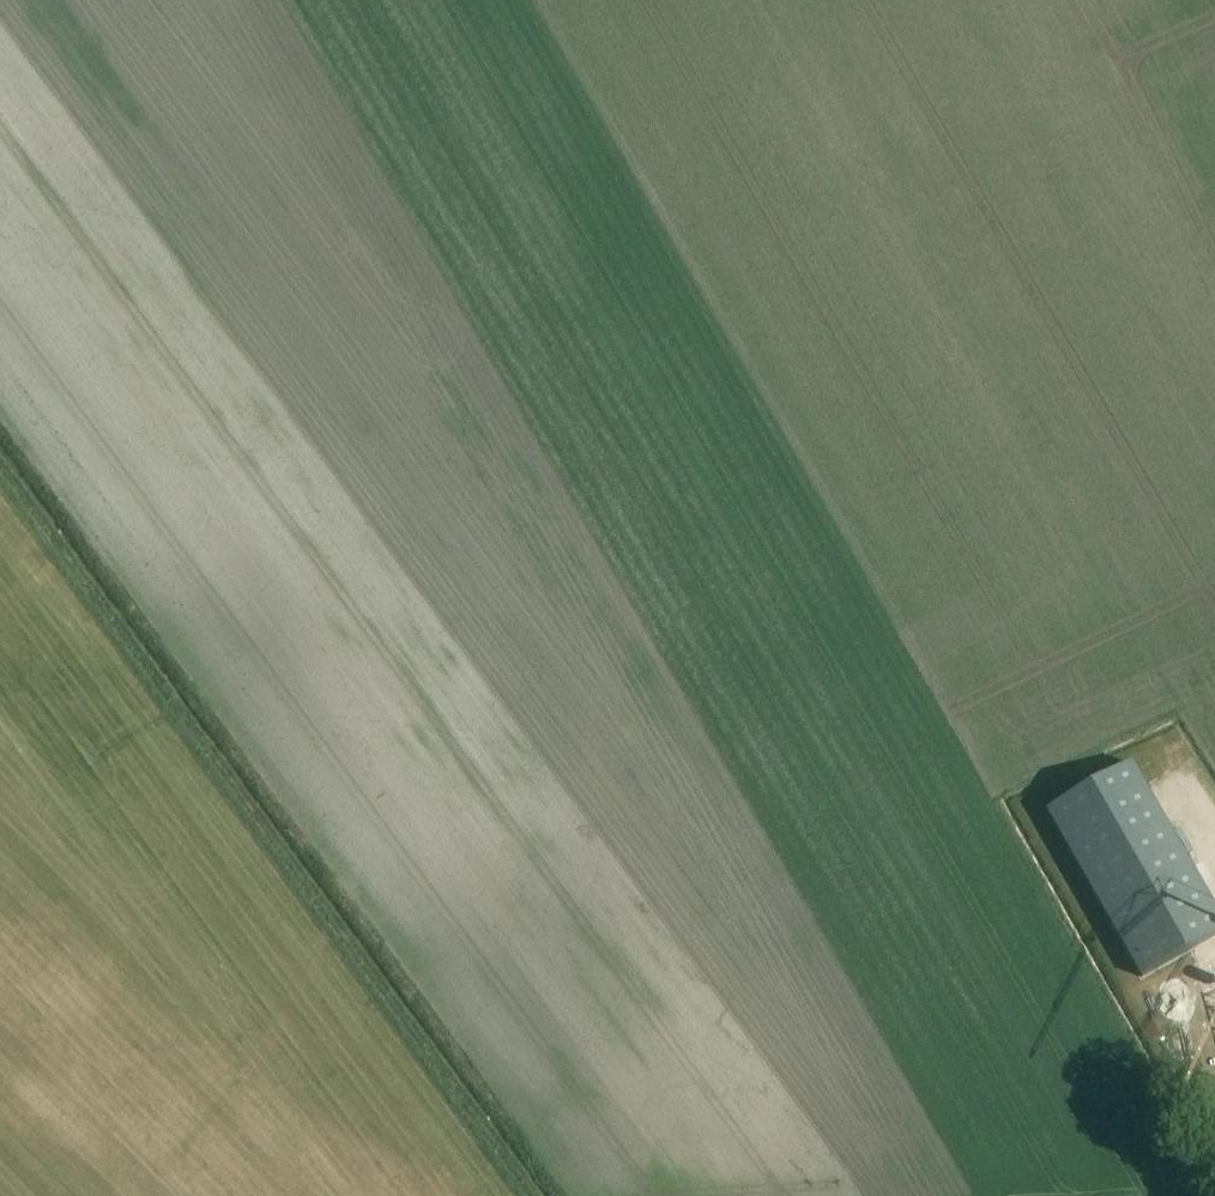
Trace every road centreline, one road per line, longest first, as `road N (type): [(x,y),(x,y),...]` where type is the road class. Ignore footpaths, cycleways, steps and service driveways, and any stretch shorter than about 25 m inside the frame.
road 1 (track): [(598,1195),(0,387)]

